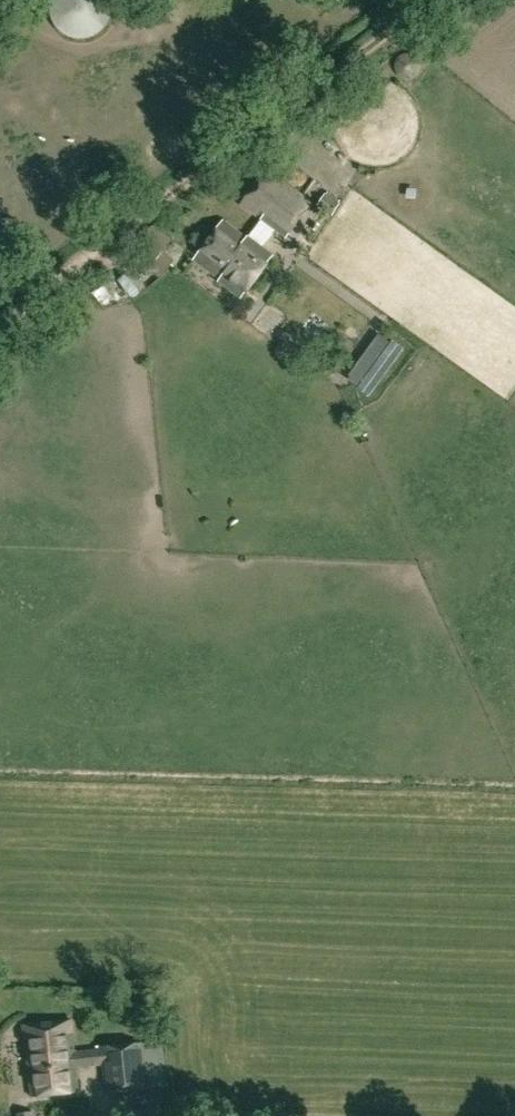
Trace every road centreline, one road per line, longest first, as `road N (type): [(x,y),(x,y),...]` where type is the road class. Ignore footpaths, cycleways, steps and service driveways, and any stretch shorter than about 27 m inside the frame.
road 1 (track): [(423,0),(0,329)]

